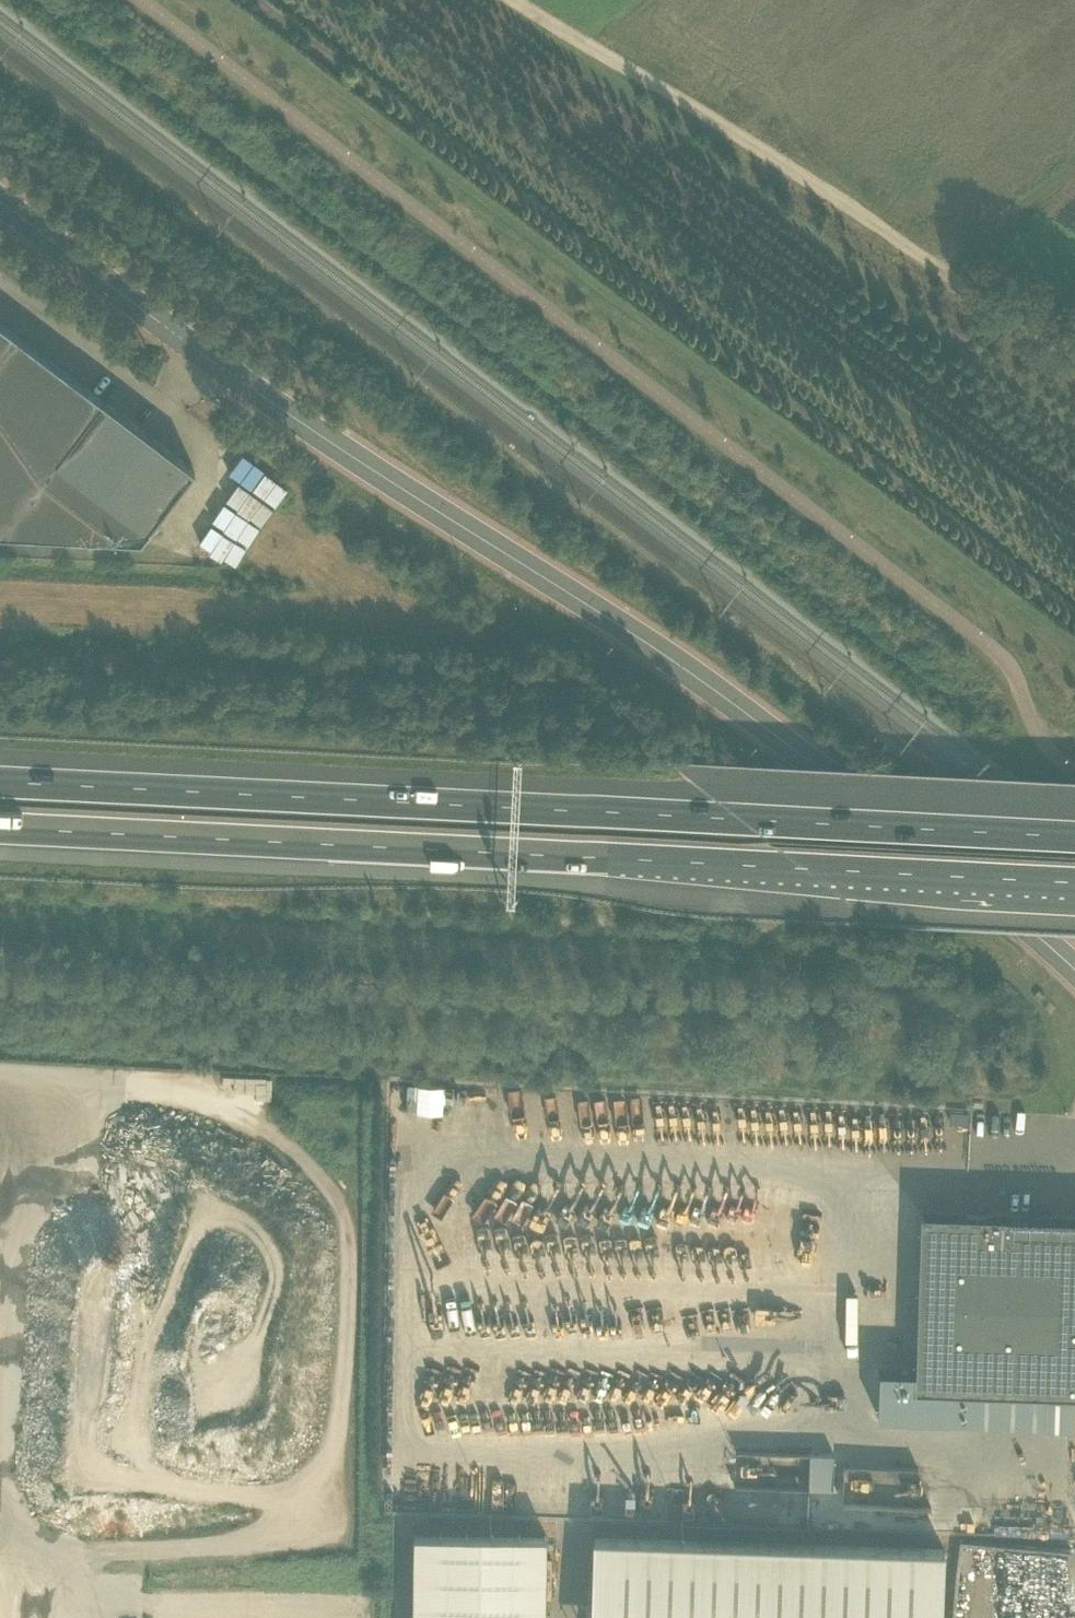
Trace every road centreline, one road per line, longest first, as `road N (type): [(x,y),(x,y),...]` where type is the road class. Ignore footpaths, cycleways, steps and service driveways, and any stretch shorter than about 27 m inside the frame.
road 1 (tertiary): [(1074,974),(675,660),(270,401),(0,198)]
road 2 (motorway): [(1074,835),(0,779)]
road 3 (motorway): [(0,826),(1074,882)]
road 4 (track): [(520,0),(1074,351)]
road 5 (track): [(1074,173),(950,272)]
road 6 (track): [(154,546),(136,552),(0,546)]

